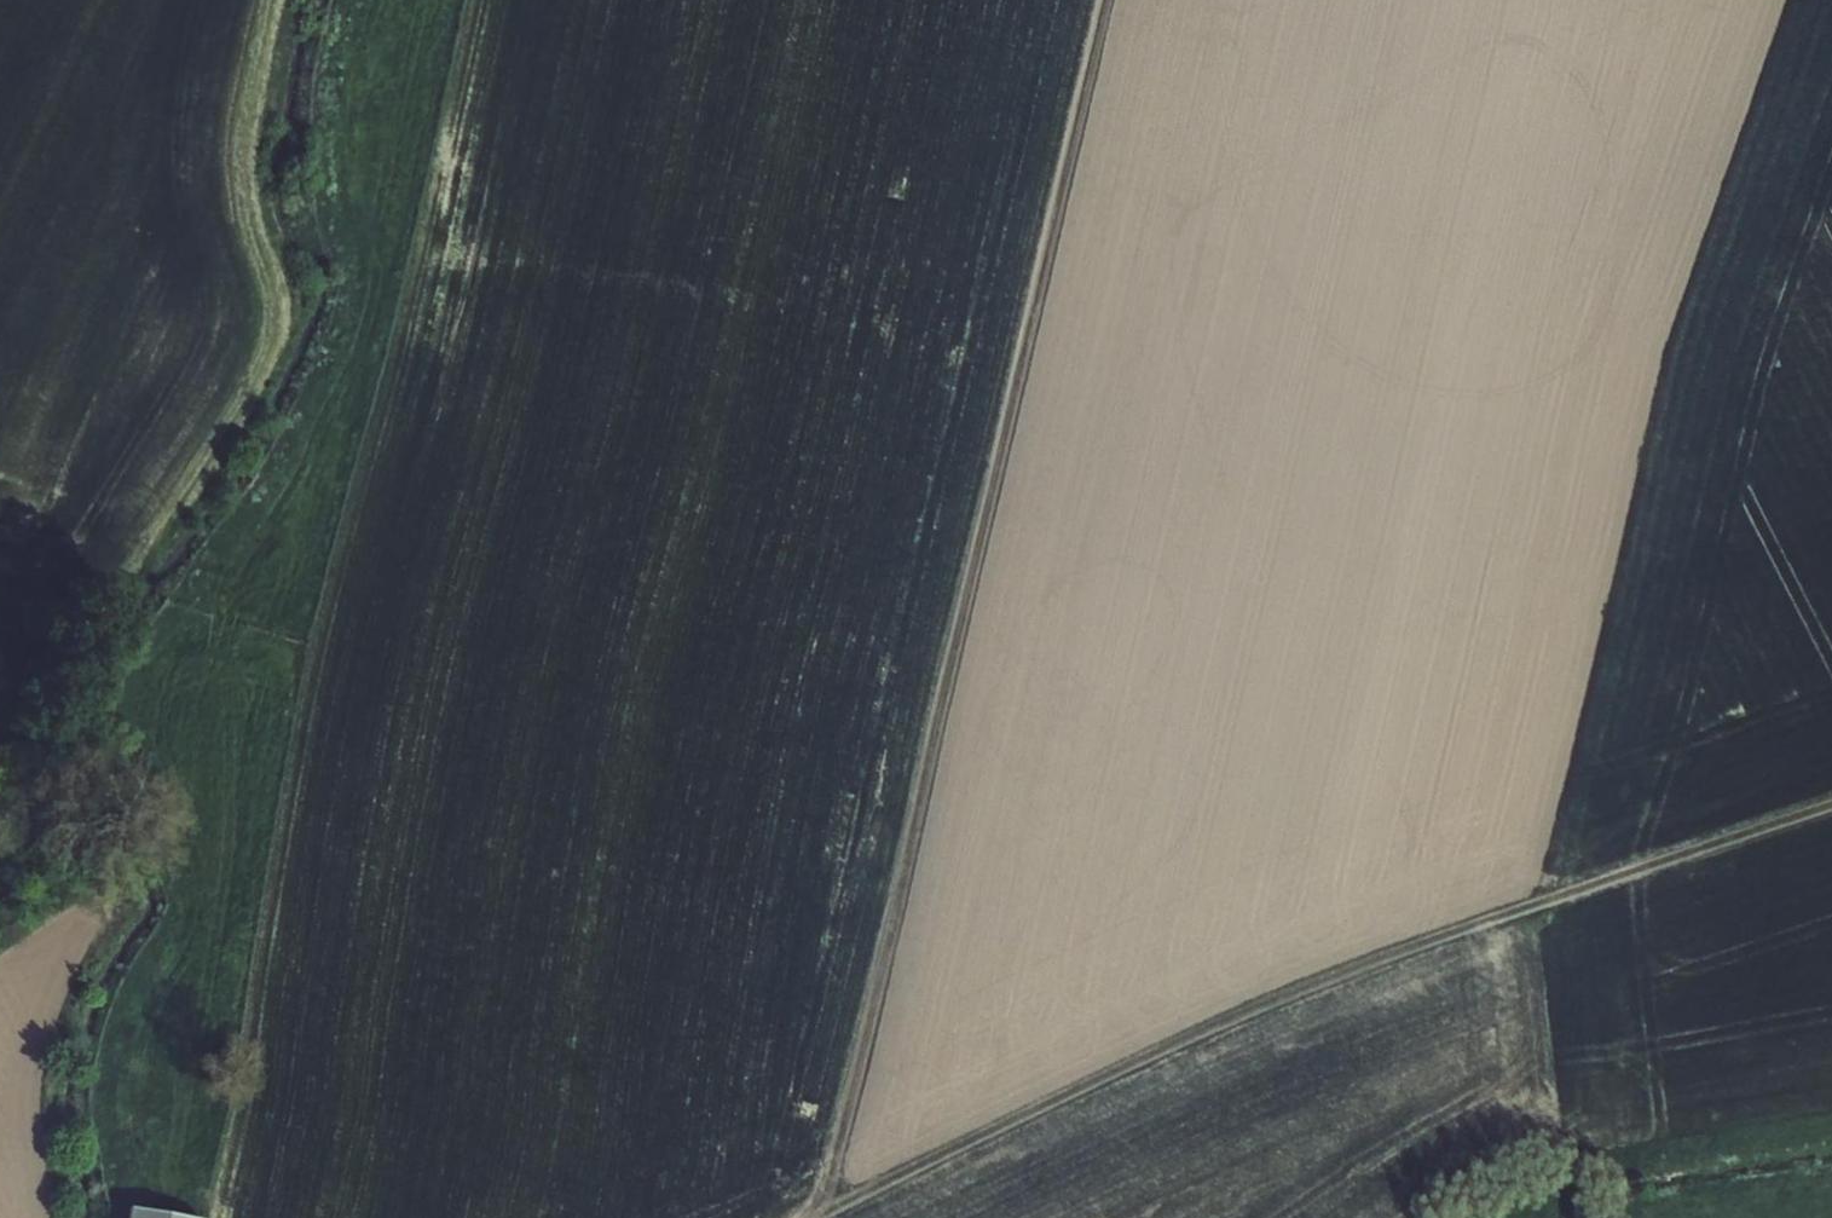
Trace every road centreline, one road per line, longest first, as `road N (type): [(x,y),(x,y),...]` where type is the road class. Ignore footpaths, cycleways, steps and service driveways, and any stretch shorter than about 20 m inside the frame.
road 1 (track): [(813,1217),(1566,901),(1831,813)]

